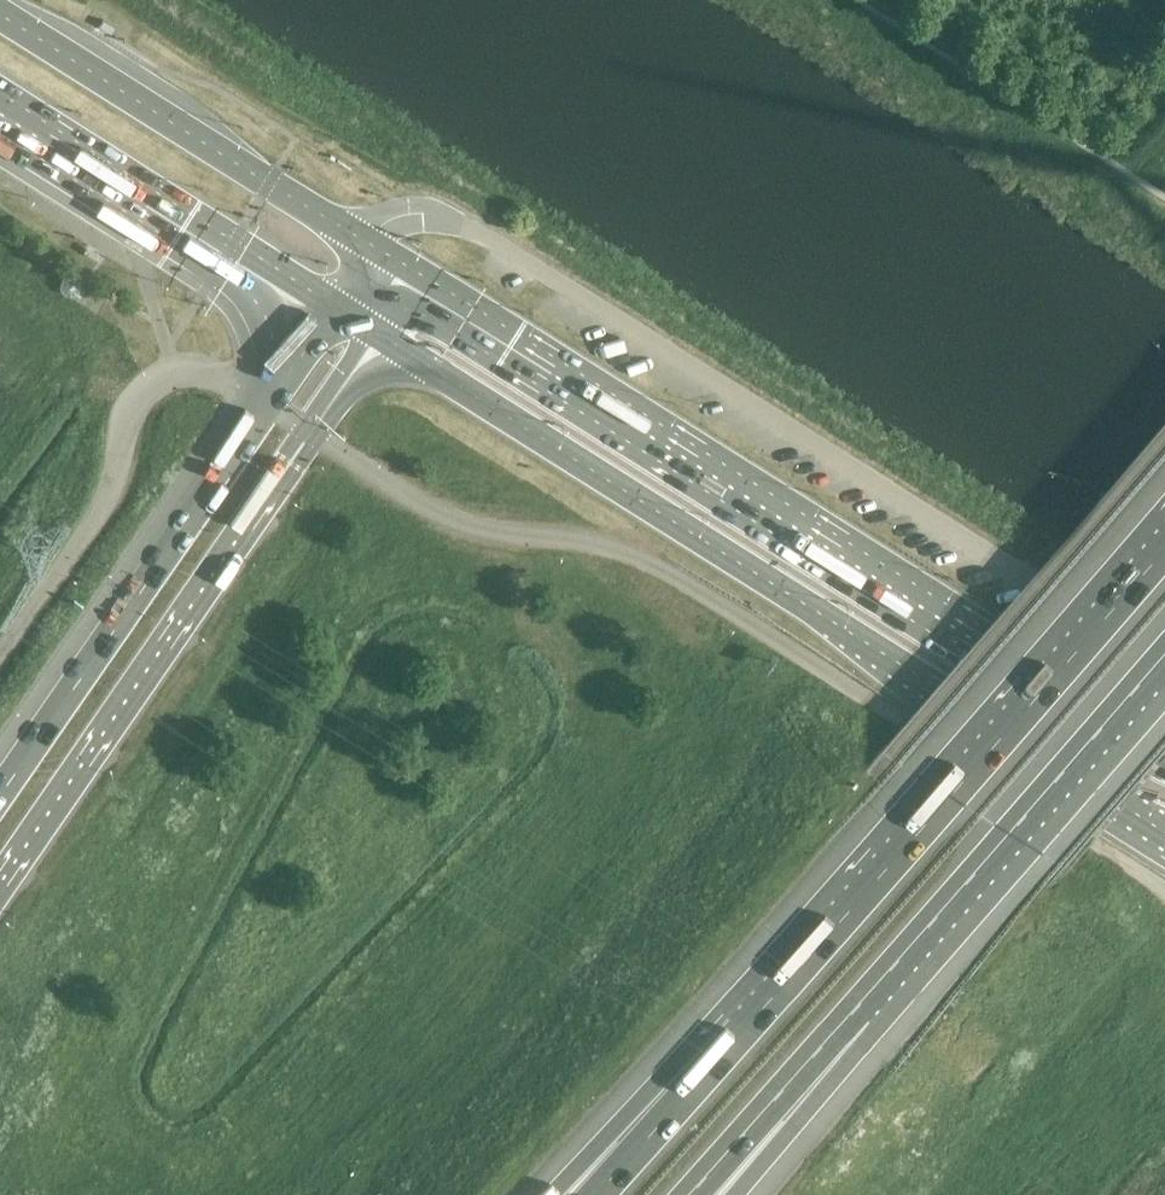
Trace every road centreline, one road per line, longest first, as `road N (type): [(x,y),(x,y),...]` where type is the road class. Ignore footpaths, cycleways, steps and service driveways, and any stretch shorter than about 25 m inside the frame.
road 1 (unclassified): [(1164,887),(654,566),(607,547),(446,517),(303,426)]
road 2 (trunk): [(368,328),(1164,829)]
road 3 (trunk): [(1164,743),(370,244)]
road 4 (motorway): [(1164,546),(741,1034)]
road 5 (motorway): [(0,867),(303,426)]
road 6 (motorway): [(268,403),(0,795)]
road 7 (motorway): [(857,1007),(1164,658)]
road 8 (unclassified): [(268,403),(195,368),(148,387),(95,524),(0,660)]
road 9 (trunk): [(370,244),(0,14)]
road 10 (trunk): [(0,95),(333,305)]
road 11 (motorway): [(686,1194),(857,1007)]
road 12 (motorway): [(741,1034),(566,1194)]
road 13 (motorway): [(717,1194),(857,1007)]
road 14 (motorway): [(741,1034),(601,1194)]

